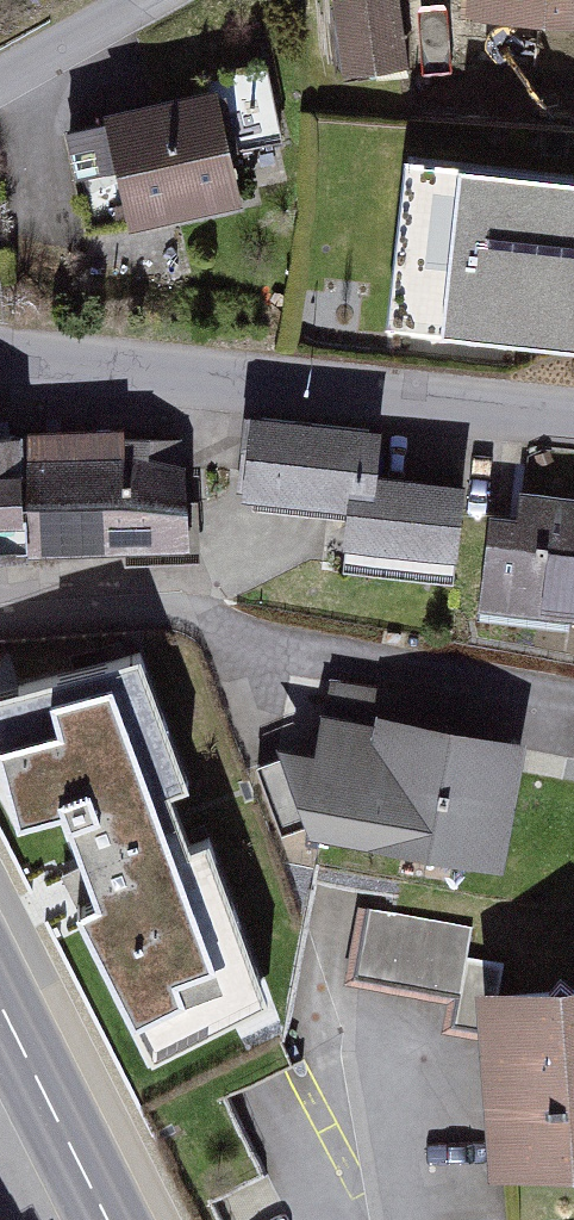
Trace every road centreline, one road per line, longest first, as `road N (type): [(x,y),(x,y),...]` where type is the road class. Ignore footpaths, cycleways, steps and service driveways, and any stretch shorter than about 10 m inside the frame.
road 1 (residential): [(0,596),(187,591),(248,656),(573,713)]
road 2 (residential): [(573,418),(0,354)]
road 3 (secondary): [(103,1219),(0,1016)]
road 4 (residential): [(147,0),(0,80)]

